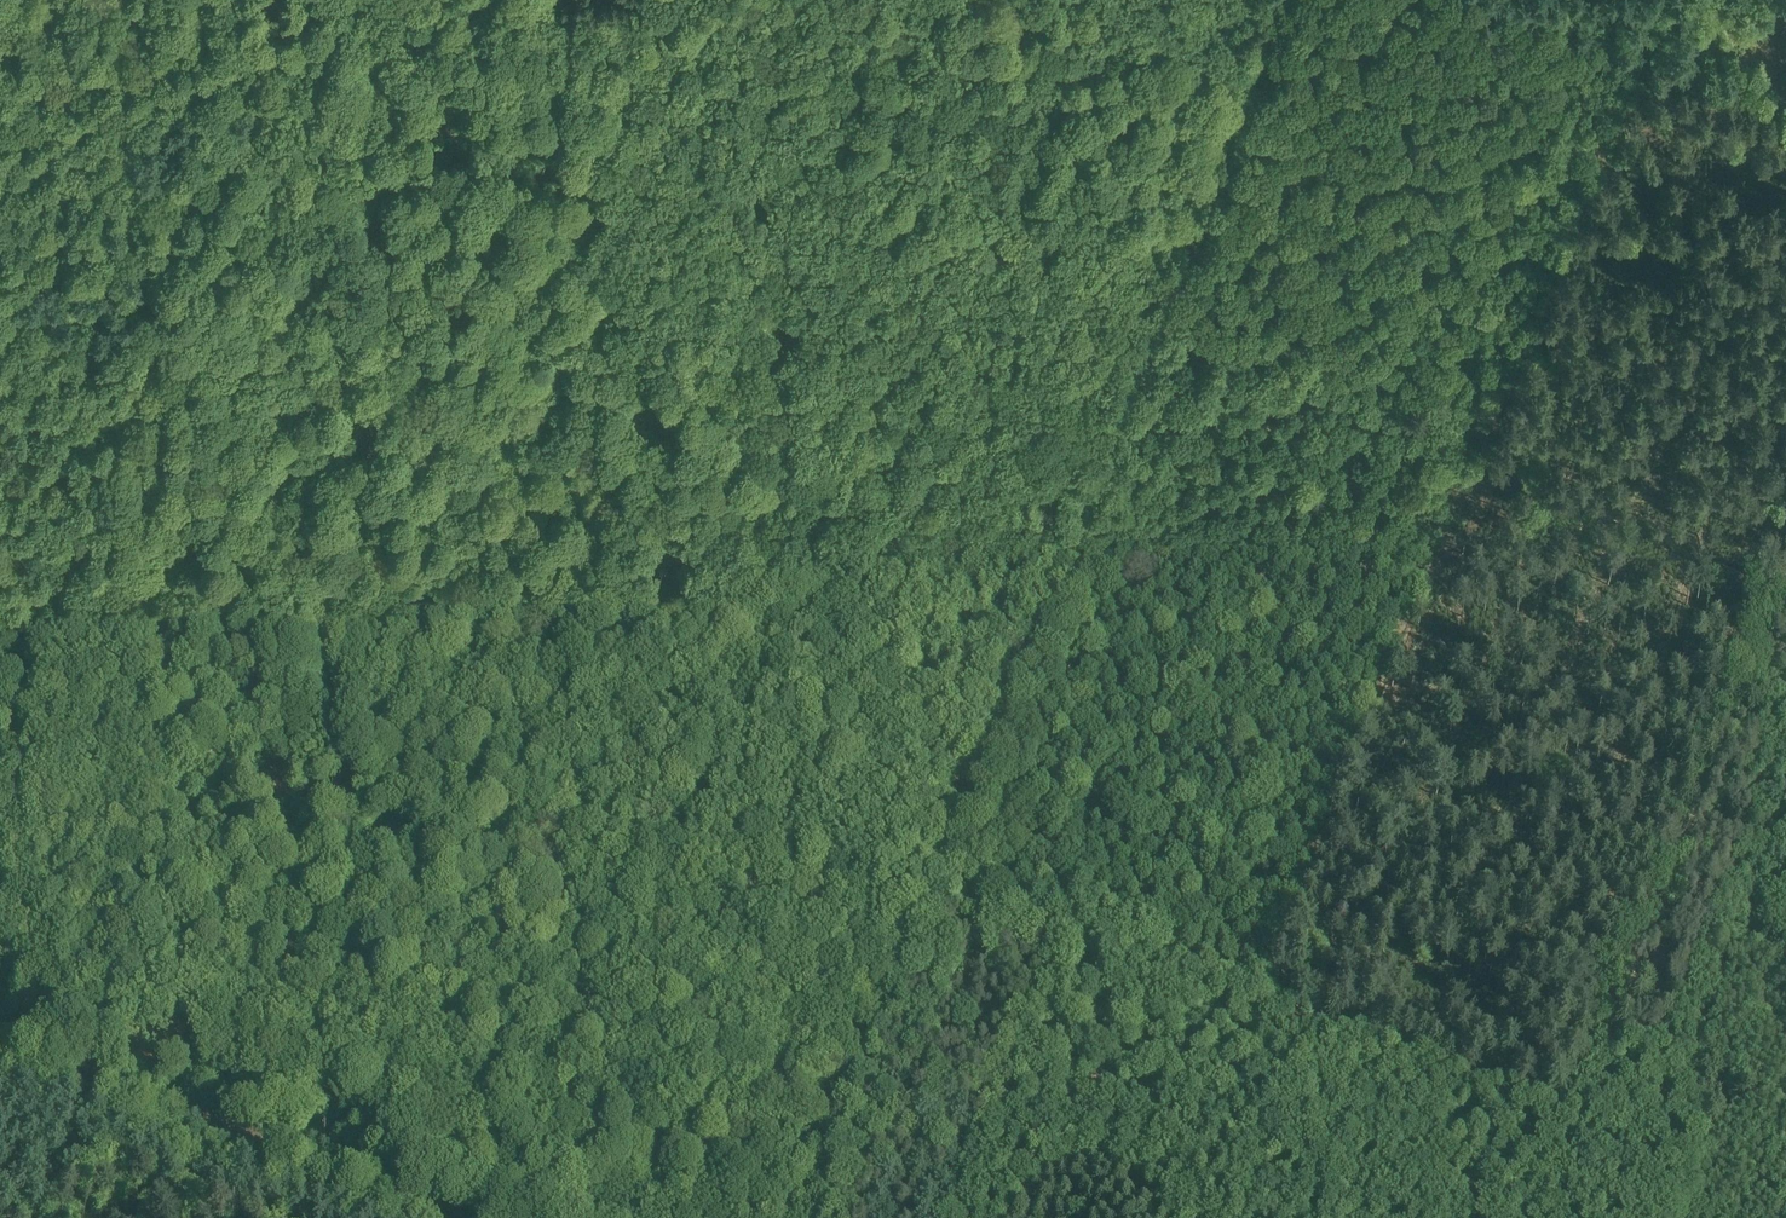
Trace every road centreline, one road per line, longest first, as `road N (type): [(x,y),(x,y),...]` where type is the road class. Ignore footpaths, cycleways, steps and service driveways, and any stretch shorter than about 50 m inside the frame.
road 1 (track): [(1281,0),(795,1217)]
road 2 (track): [(310,0),(0,718)]
road 3 (track): [(423,1217),(0,1049)]

